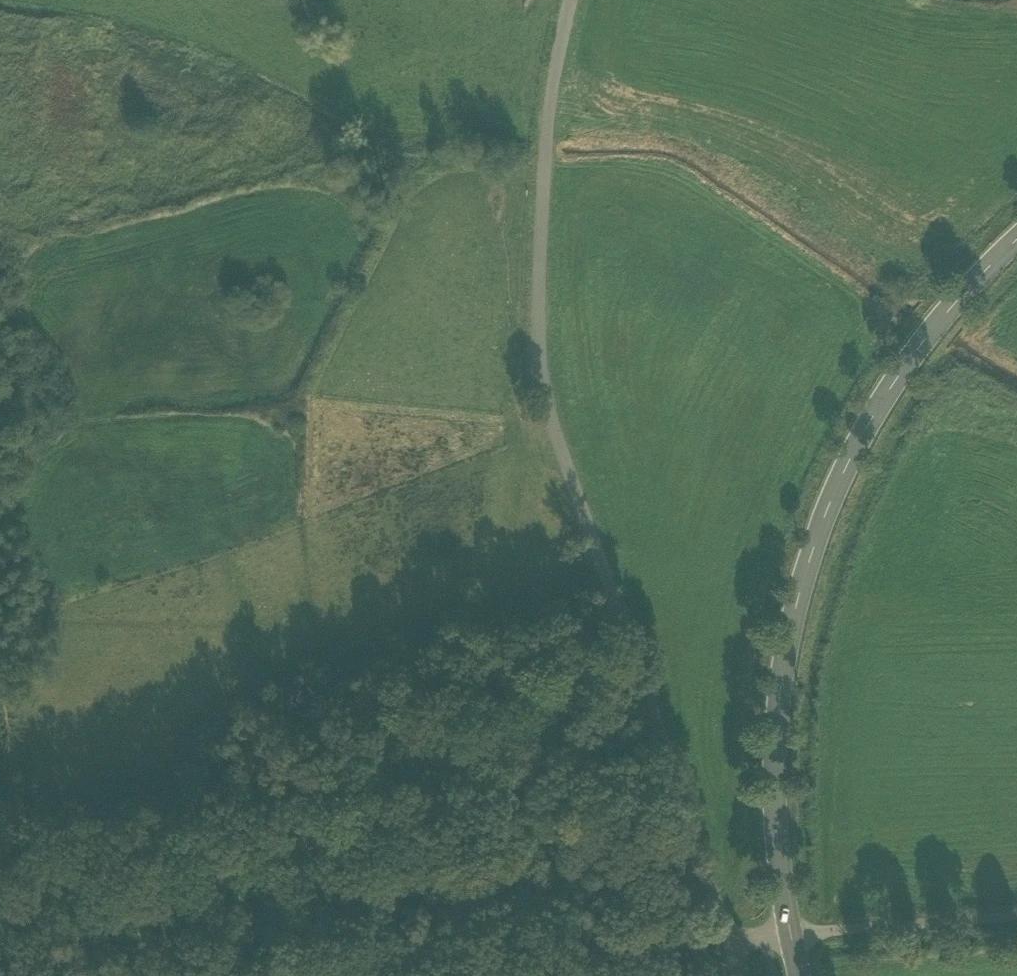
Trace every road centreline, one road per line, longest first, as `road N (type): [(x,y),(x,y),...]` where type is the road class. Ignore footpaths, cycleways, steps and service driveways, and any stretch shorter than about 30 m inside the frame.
road 1 (unclassified): [(733,940),(547,414),(536,353),(541,171),(571,0)]
road 2 (tertiary): [(789,931),(776,737),(787,641),(813,550),(835,488),(915,352),(1016,242)]
road 3 (unclassified): [(789,931),(1016,914)]

